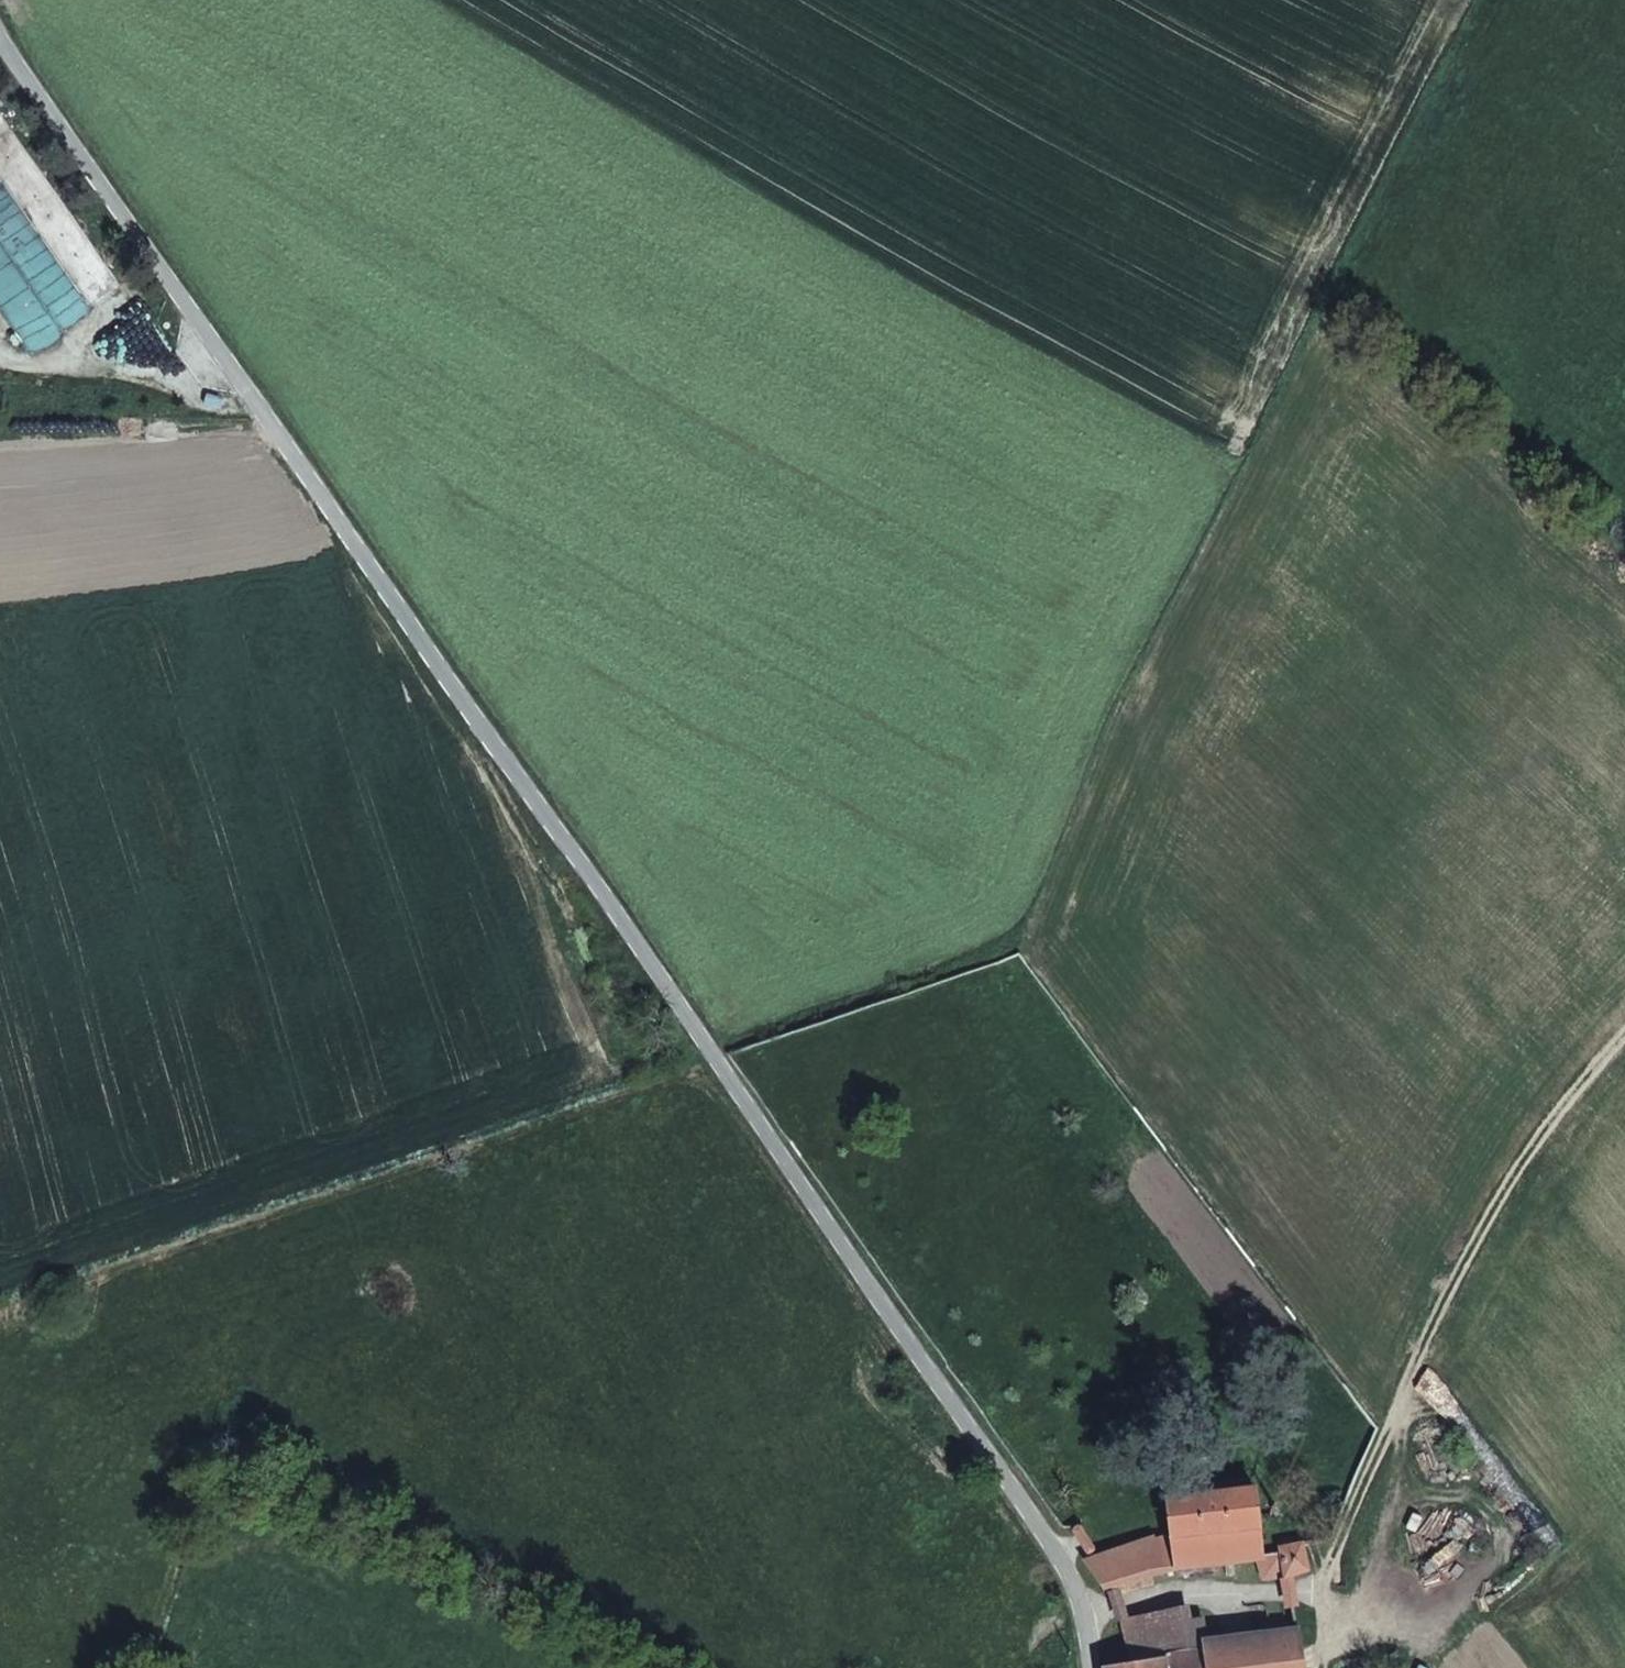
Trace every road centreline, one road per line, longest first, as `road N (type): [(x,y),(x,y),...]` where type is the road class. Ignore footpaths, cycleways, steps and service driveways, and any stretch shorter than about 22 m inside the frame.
road 1 (unclassified): [(0,55),(567,820),(1093,1602),(1103,1667)]
road 2 (track): [(1624,1048),(1575,1101),(1496,1227),(1408,1395),(1349,1560),(1333,1667)]

